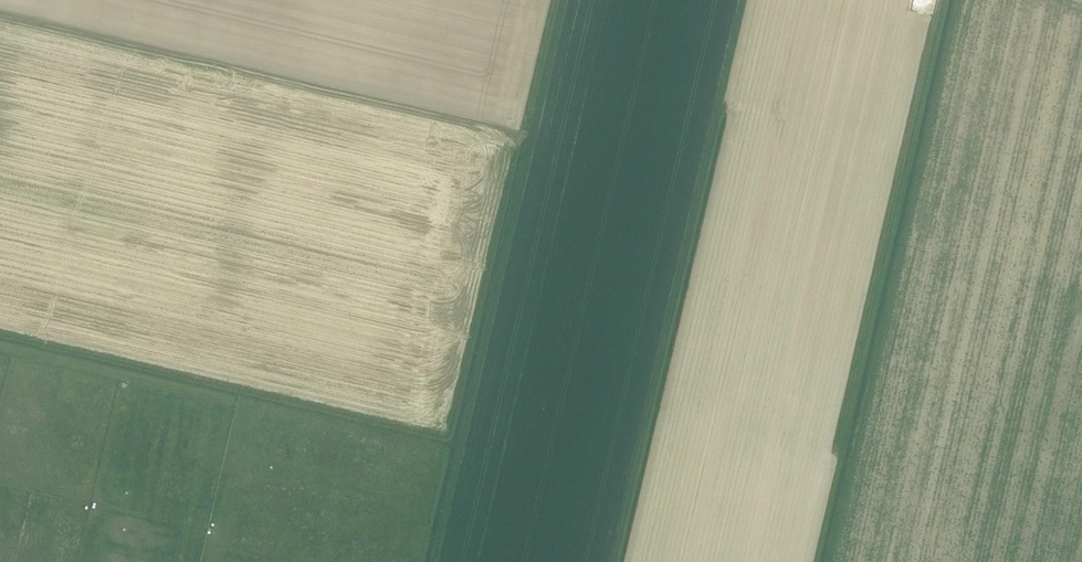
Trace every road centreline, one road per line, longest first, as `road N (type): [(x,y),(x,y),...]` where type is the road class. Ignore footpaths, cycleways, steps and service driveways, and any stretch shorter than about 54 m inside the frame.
road 1 (track): [(940,0),(835,456)]

